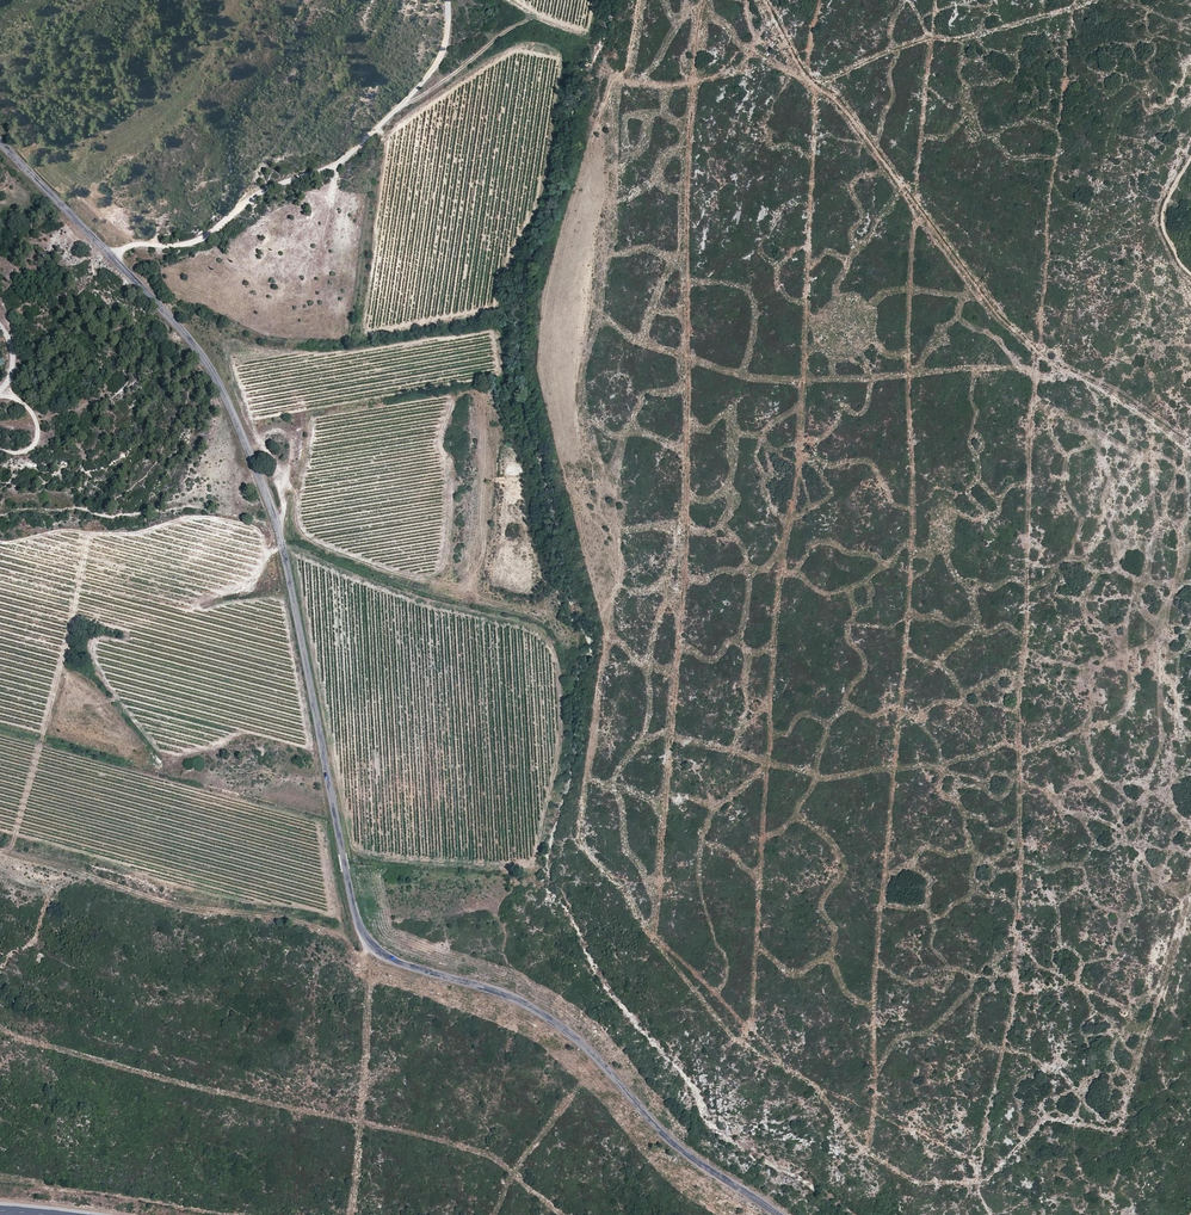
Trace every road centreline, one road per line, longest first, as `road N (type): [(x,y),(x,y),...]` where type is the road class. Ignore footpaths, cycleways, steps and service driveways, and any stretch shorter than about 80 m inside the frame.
road 1 (tertiary): [(778,1214),(689,1157),(544,1016),(372,945),(356,919),(276,518),(225,399),(196,348),(0,142)]
road 2 (track): [(110,258),(138,245),(184,247),(258,194),(337,166),(403,105),(441,53),(446,0)]

